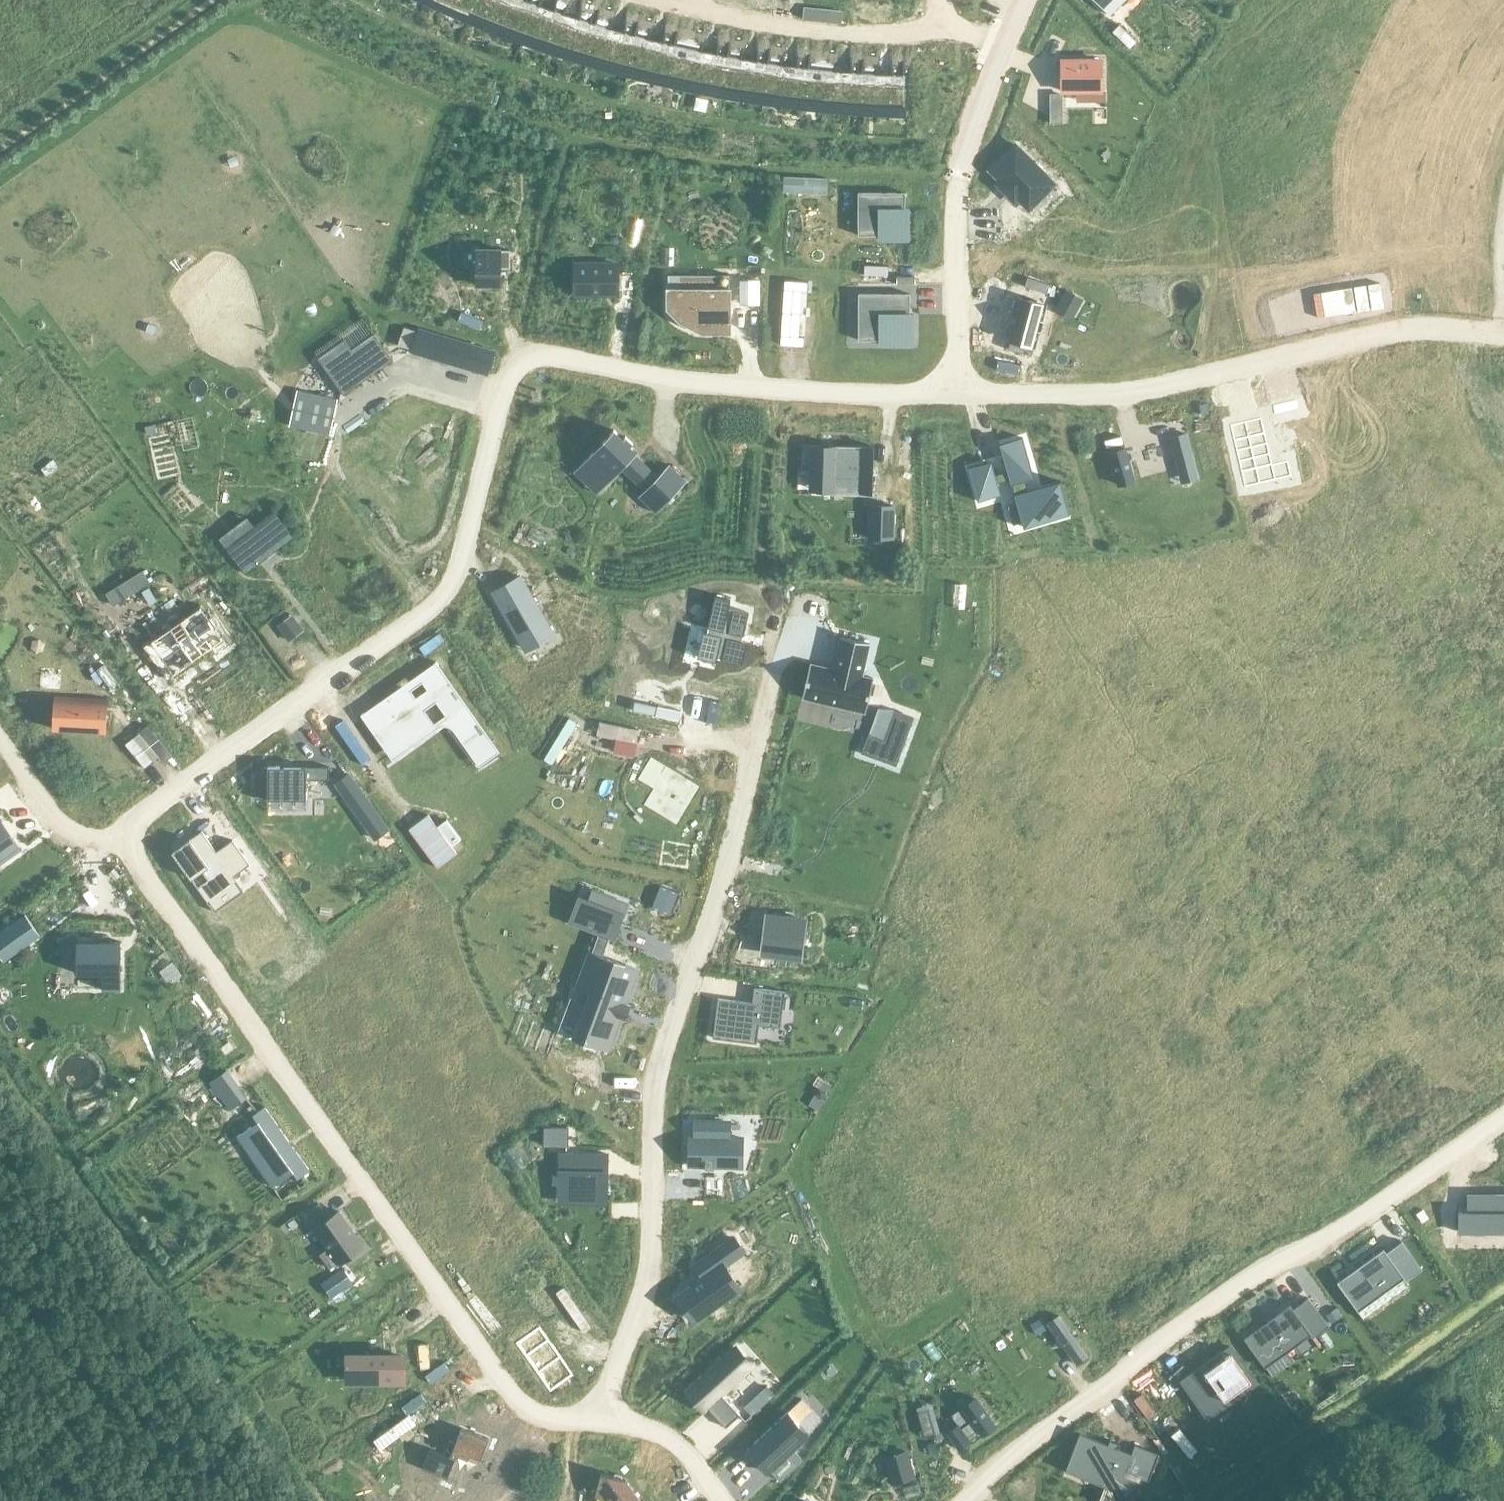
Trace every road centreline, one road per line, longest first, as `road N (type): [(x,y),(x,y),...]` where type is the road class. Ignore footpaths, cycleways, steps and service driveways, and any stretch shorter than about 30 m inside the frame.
road 1 (residential): [(962,396),(713,384),(562,356),(523,367),(445,590),(404,630),(152,812),(133,841)]
road 2 (residential): [(775,662),(729,853),(686,967),(663,1061),(646,1165),(646,1270),(632,1342),(604,1423)]
road 3 (residential): [(133,841),(146,878),(515,1400),(538,1413),(604,1423)]
road 4 (residential): [(971,1500),(991,1465),(1115,1387),(1128,1363),(1280,1256),(1320,1252),(1503,1122)]
road 5 (residential): [(1503,331),(1404,330),(1131,391),(962,396)]
road 6 (residential): [(1024,0),(1002,37),(959,173),(962,396)]
road 7 (residential): [(0,738),(61,824),(91,840),(133,841)]
road 8 (residential): [(604,1423),(656,1431),(681,1446),(721,1500)]

